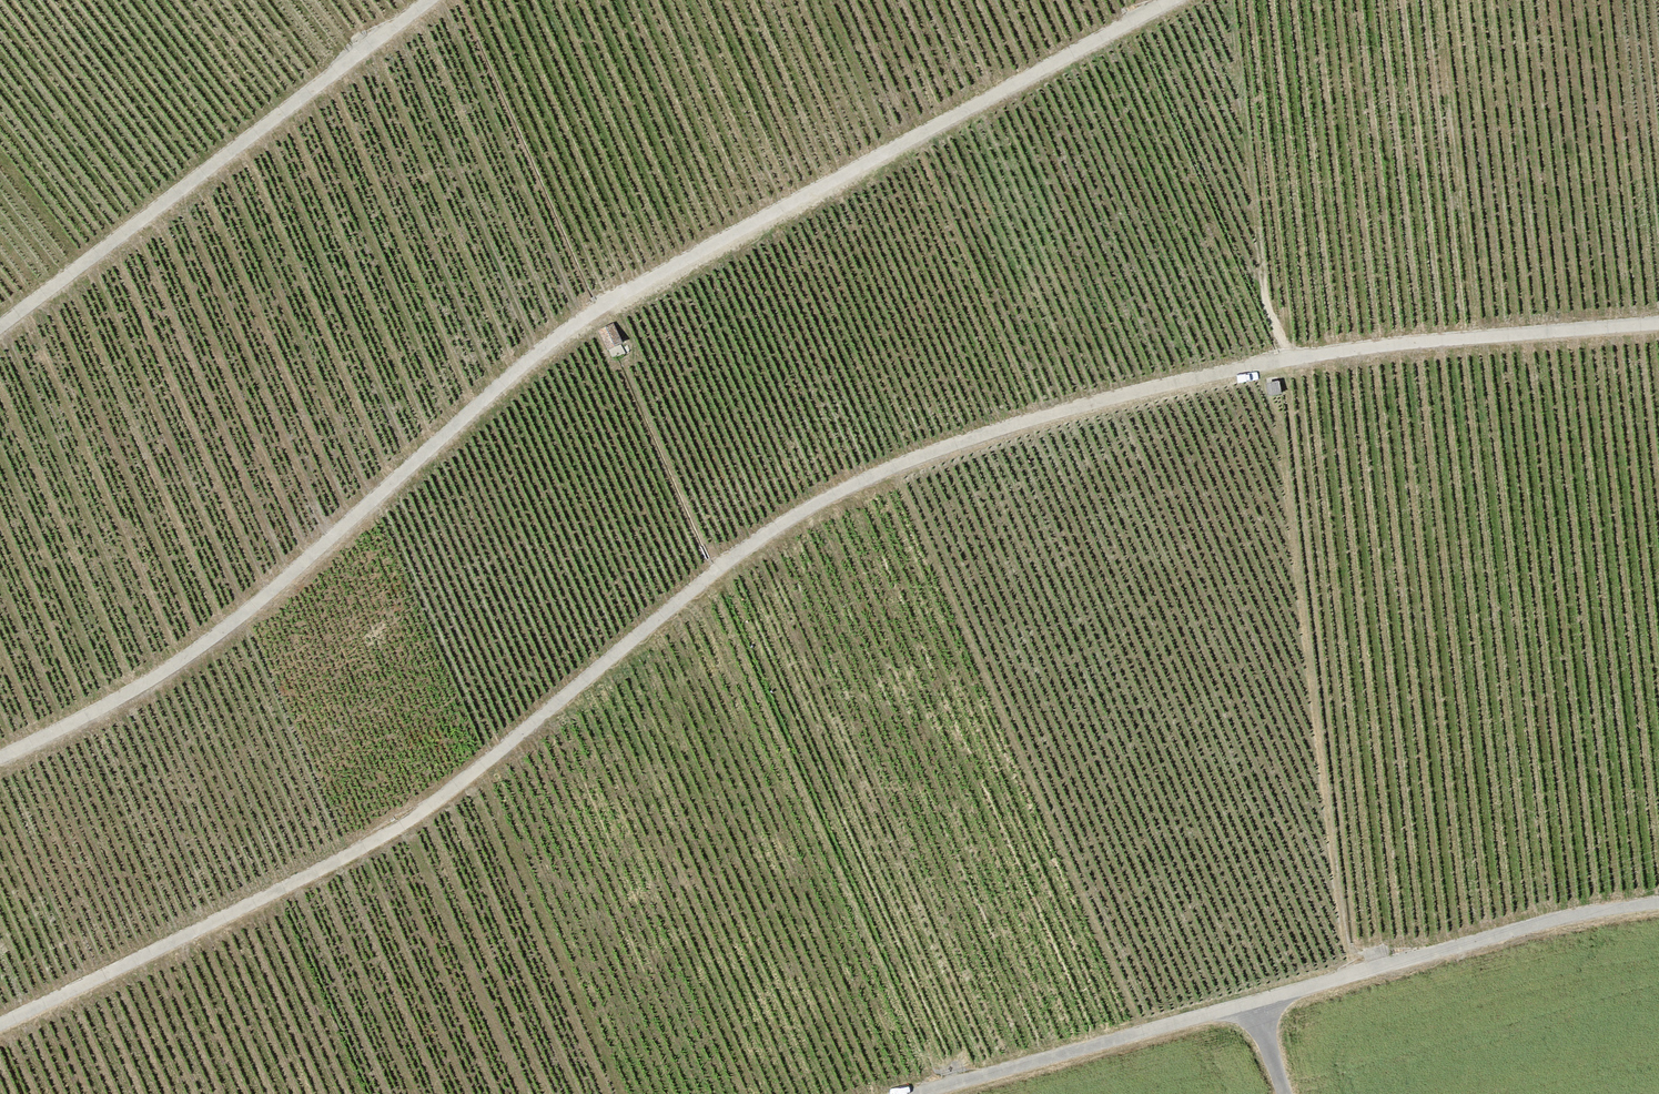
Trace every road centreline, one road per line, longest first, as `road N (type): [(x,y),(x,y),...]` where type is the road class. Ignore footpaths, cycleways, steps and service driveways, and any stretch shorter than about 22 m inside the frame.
road 1 (track): [(1658,324),(1307,356),(1066,409),(912,458),(820,500),(738,561),(382,852),(0,1034)]
road 2 (track): [(0,755),(109,703),(279,601),(555,349),(1197,0)]
road 3 (track): [(438,0),(0,326)]
road 4 (track): [(1285,1093),(1252,1004),(936,1093)]
road 5 (track): [(1252,1004),(1564,918),(1658,903)]

